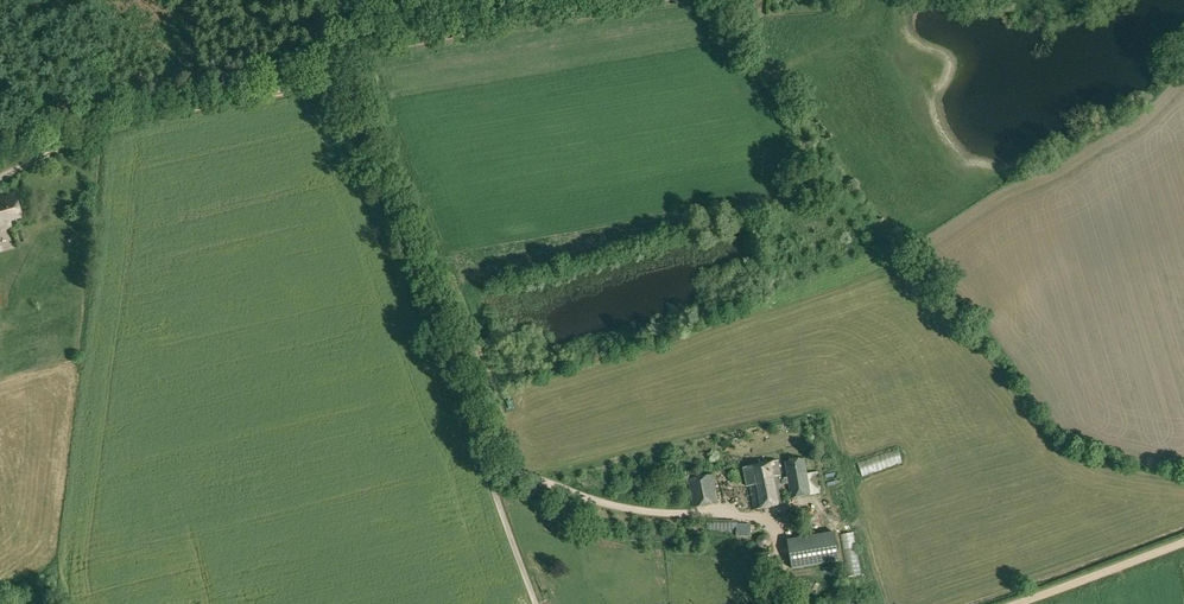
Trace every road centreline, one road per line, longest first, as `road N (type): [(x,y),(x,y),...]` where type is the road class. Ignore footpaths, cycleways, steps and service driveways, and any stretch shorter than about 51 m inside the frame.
road 1 (unclassified): [(488,463),(323,25),(307,0)]
road 2 (track): [(488,463),(628,510),(760,518),(783,603)]
road 3 (track): [(337,63),(658,0)]
road 4 (track): [(1014,603),(1183,543)]

